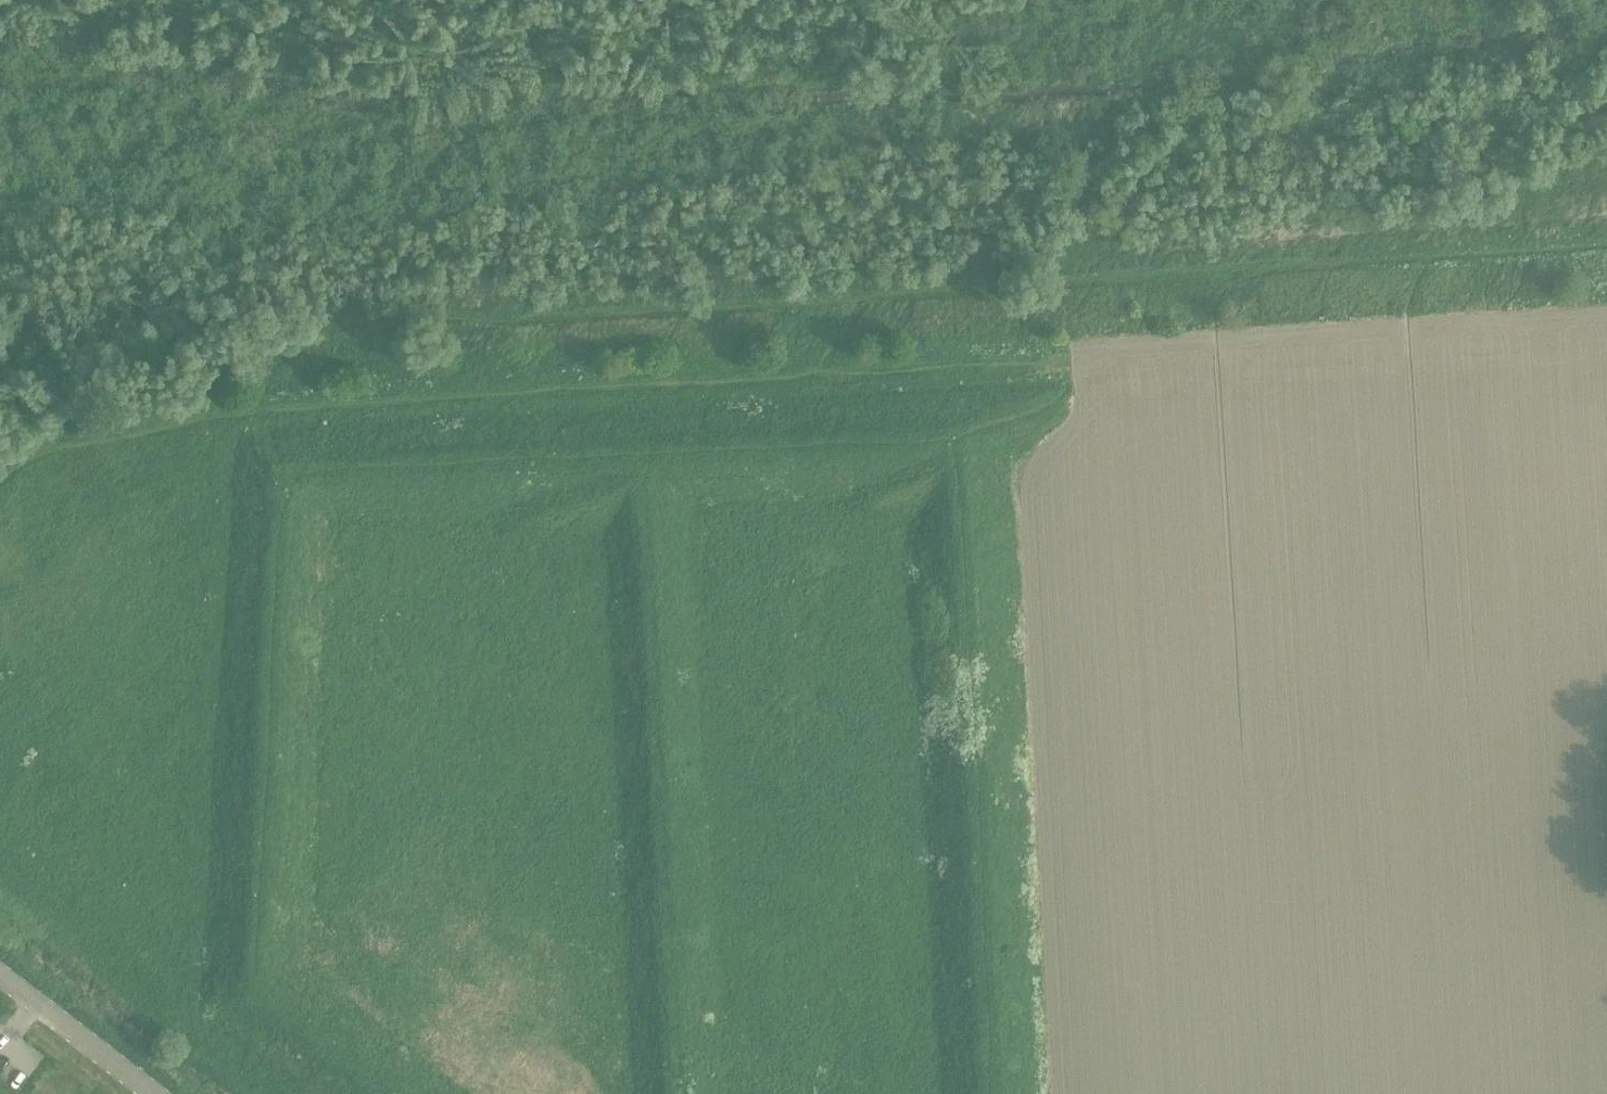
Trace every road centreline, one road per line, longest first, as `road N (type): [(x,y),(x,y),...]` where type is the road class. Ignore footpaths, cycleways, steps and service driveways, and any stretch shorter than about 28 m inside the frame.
road 1 (unclassified): [(155,1093),(0,976)]

